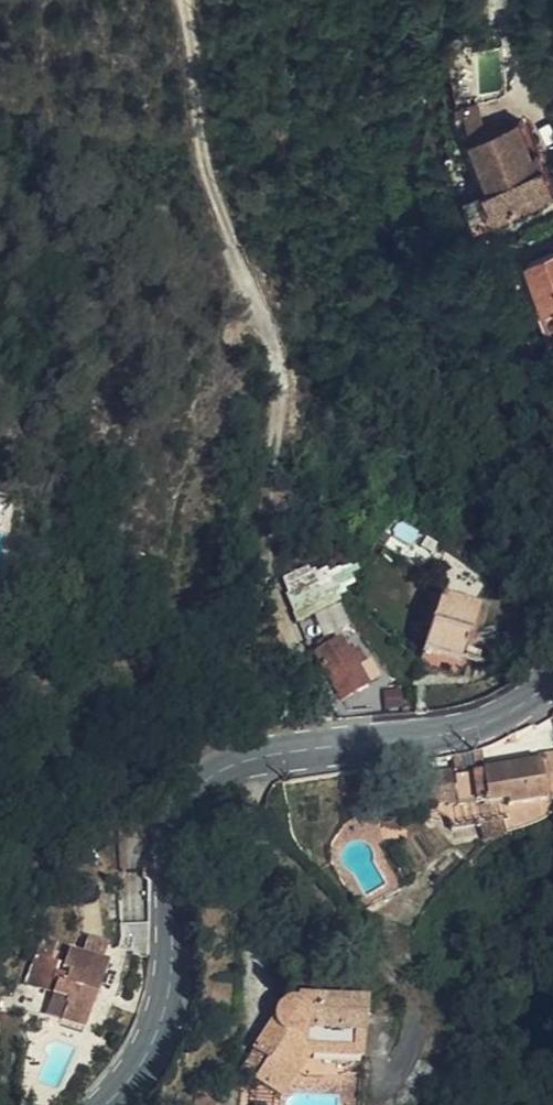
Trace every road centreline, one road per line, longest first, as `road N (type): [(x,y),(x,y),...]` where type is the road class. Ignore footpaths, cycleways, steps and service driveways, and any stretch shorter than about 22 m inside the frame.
road 1 (tertiary): [(552,688),(504,719),(248,753),(199,772),(177,795),(166,831),(178,924),(175,978),(148,1060),(121,1104)]

